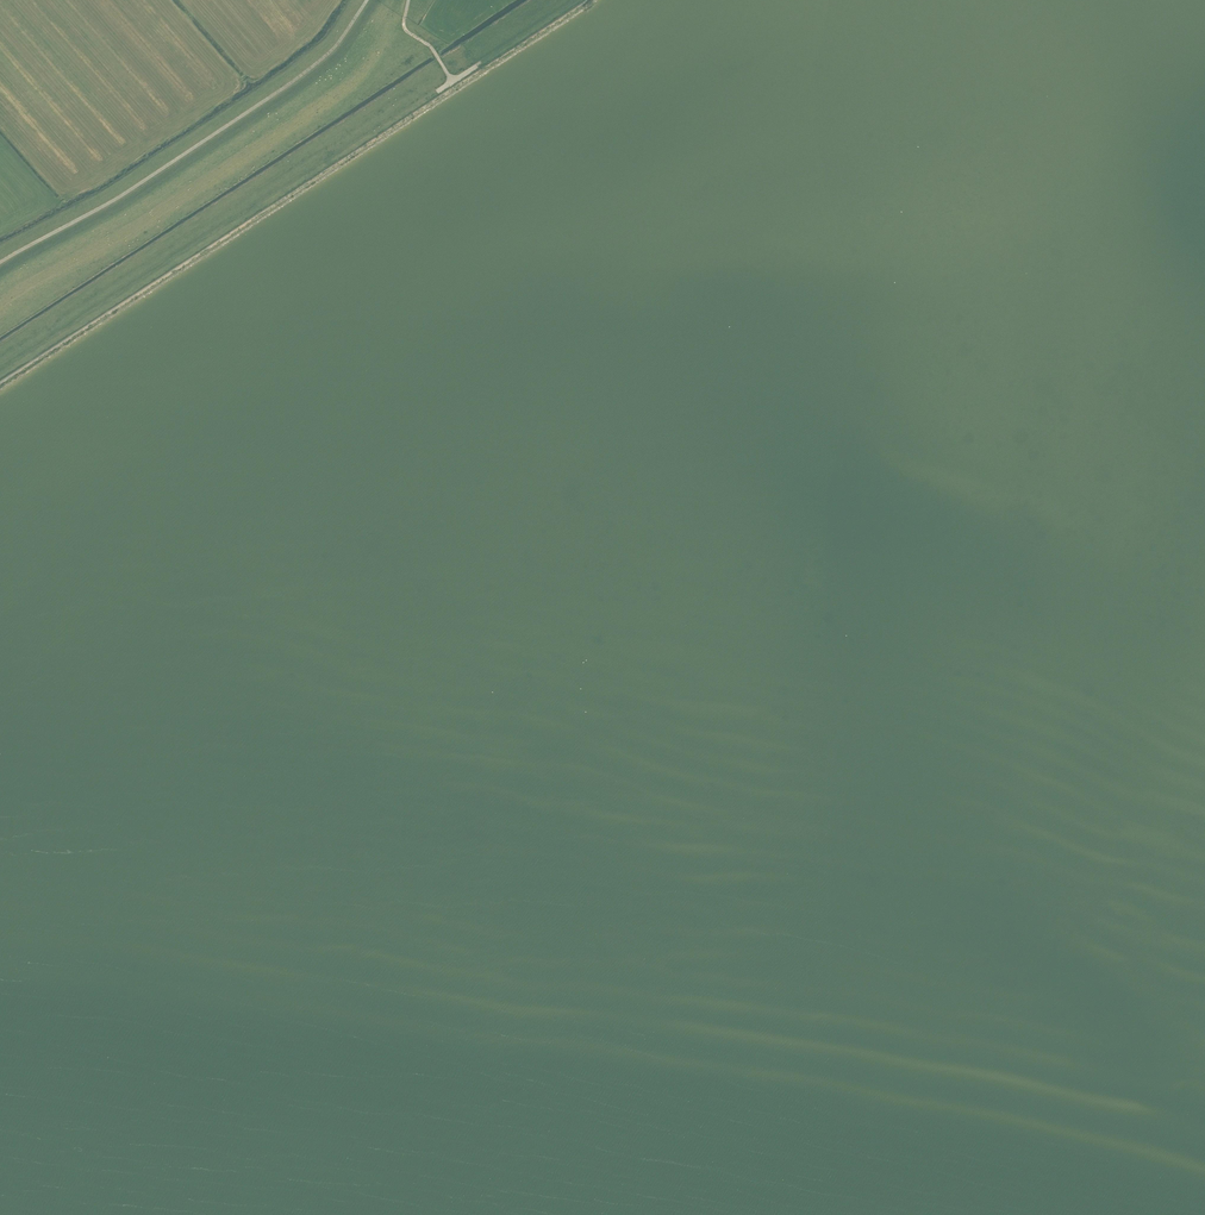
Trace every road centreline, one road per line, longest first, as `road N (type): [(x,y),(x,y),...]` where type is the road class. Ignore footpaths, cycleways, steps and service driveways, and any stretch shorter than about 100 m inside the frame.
road 1 (unclassified): [(0,263),(113,201),(305,73),(339,43),(367,0)]

